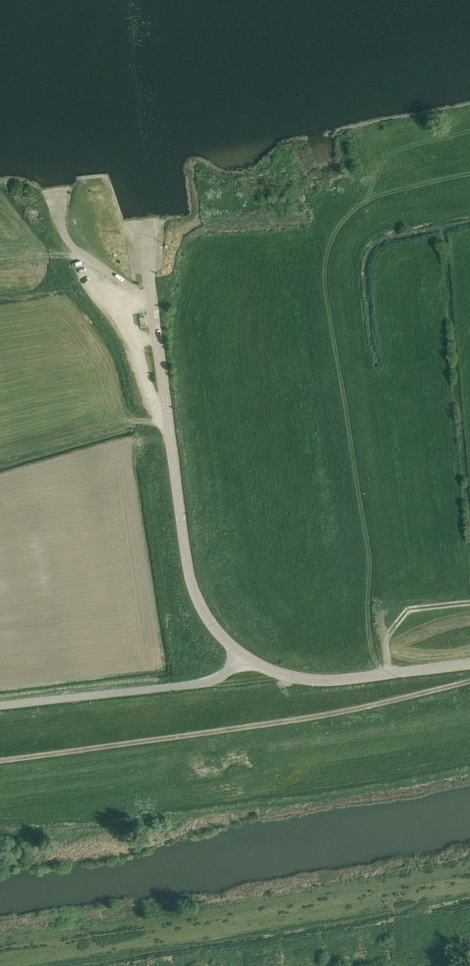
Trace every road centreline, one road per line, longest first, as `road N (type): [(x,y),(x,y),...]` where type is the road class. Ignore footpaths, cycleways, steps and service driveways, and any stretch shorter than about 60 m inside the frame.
road 1 (tertiary): [(244,656),(213,627),(191,578),(150,293)]
road 2 (tertiary): [(244,656),(216,681),(0,706)]
road 3 (unclassified): [(469,664),(326,681),(284,675),(244,656)]
road 4 (unclassified): [(150,293),(79,251),(66,238),(57,203)]

